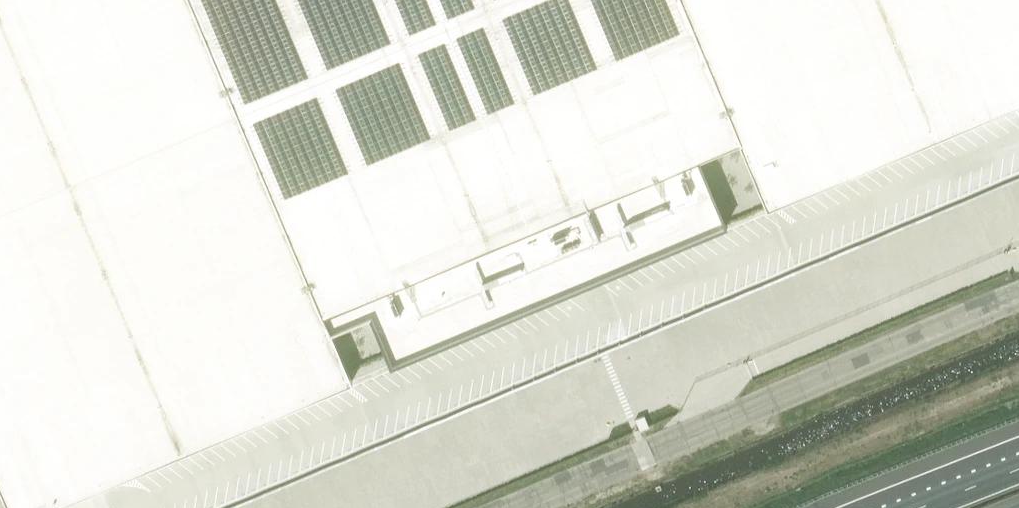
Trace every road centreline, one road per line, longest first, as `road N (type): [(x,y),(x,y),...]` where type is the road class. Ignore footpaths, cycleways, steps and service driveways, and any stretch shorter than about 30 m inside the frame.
road 1 (track): [(1018,161),(296,460)]
road 2 (unclassified): [(519,507),(1018,296)]

